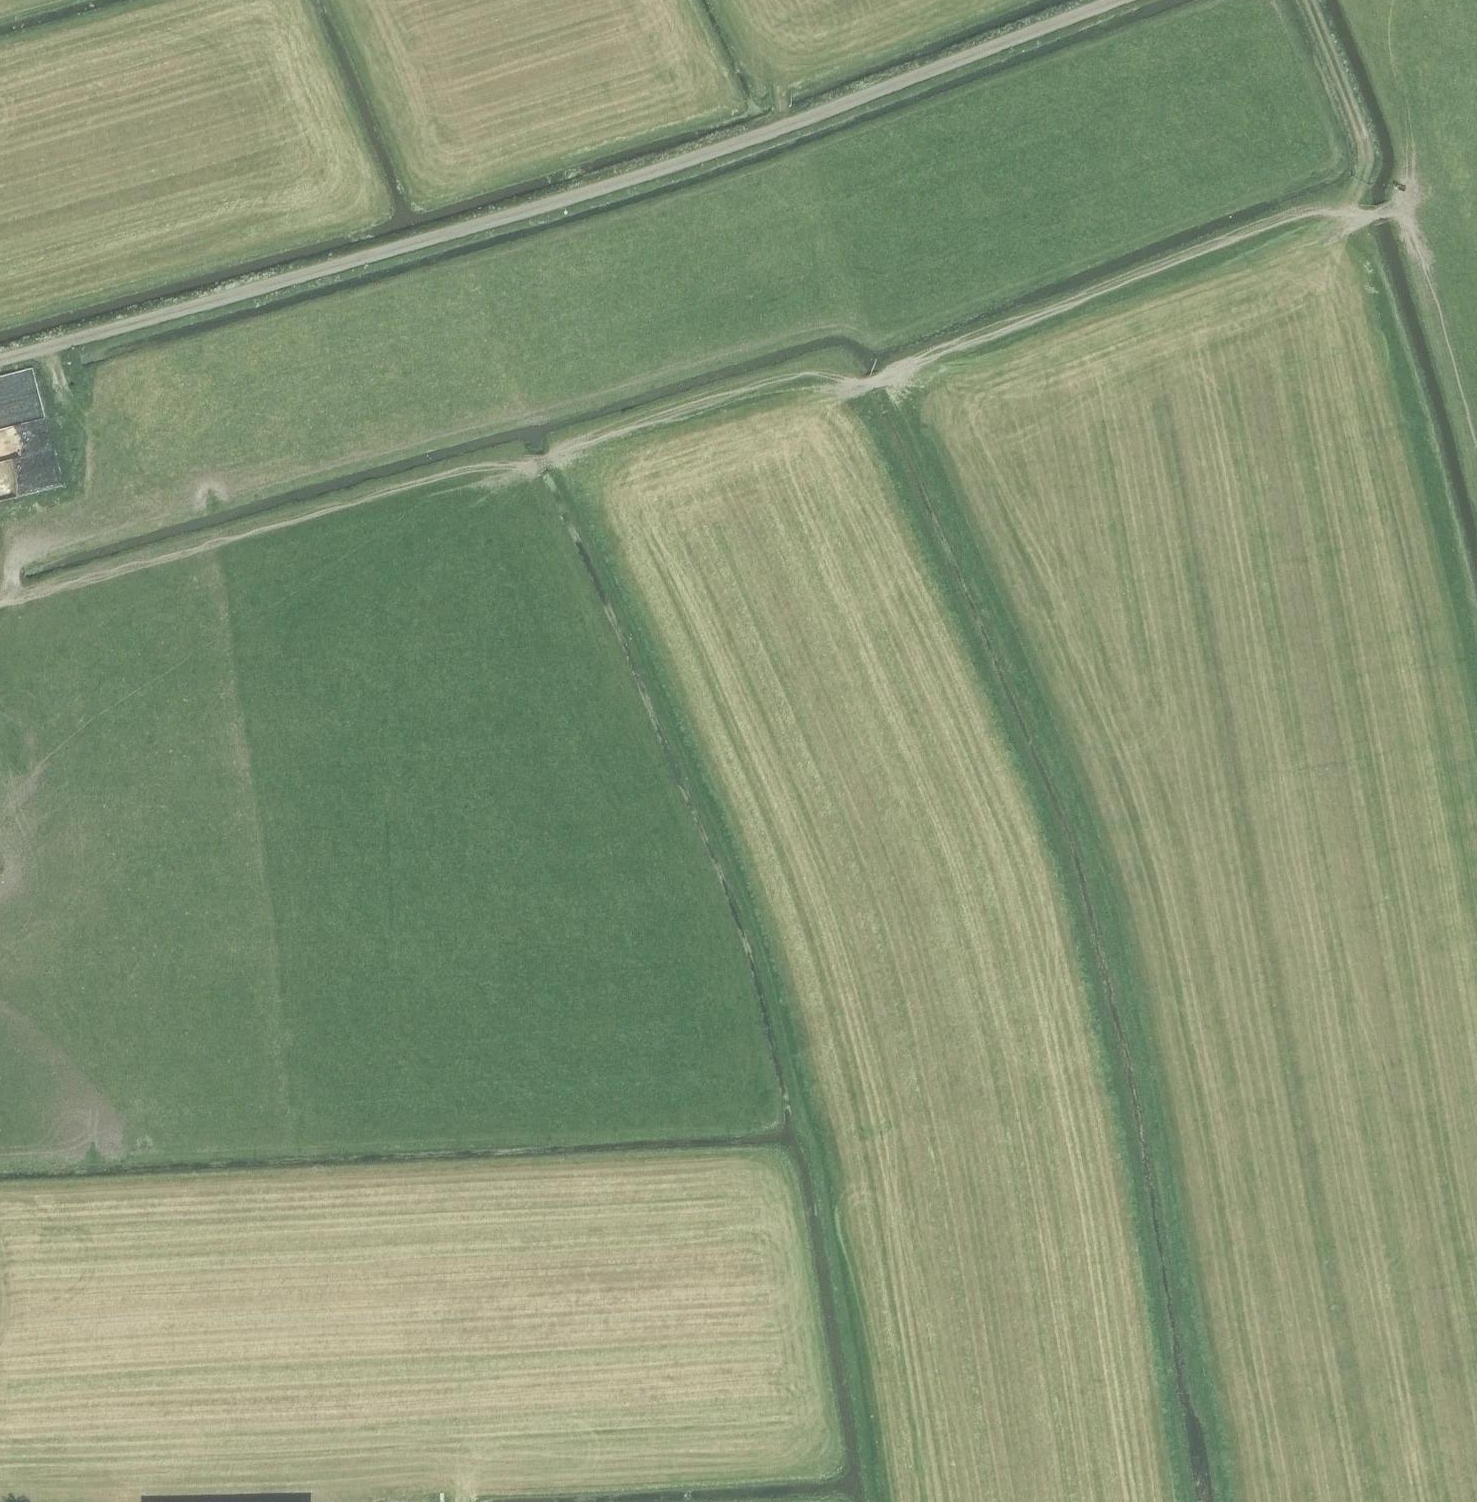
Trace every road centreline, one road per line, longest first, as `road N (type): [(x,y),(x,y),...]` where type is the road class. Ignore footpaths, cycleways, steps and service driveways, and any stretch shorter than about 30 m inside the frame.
road 1 (track): [(0,360),(575,198),(831,112),(1121,0)]

